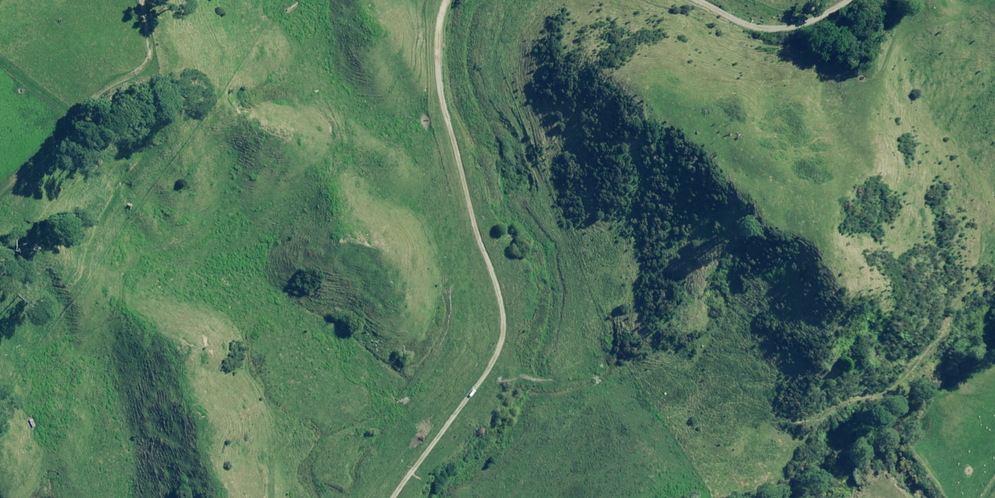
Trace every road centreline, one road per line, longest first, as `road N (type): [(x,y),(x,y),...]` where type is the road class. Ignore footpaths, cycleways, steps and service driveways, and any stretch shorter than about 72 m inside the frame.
road 1 (track): [(447,0),(436,22),(436,107),(503,295),(496,353),(383,497)]
road 2 (track): [(852,0),(803,25),(764,23),(697,0)]

